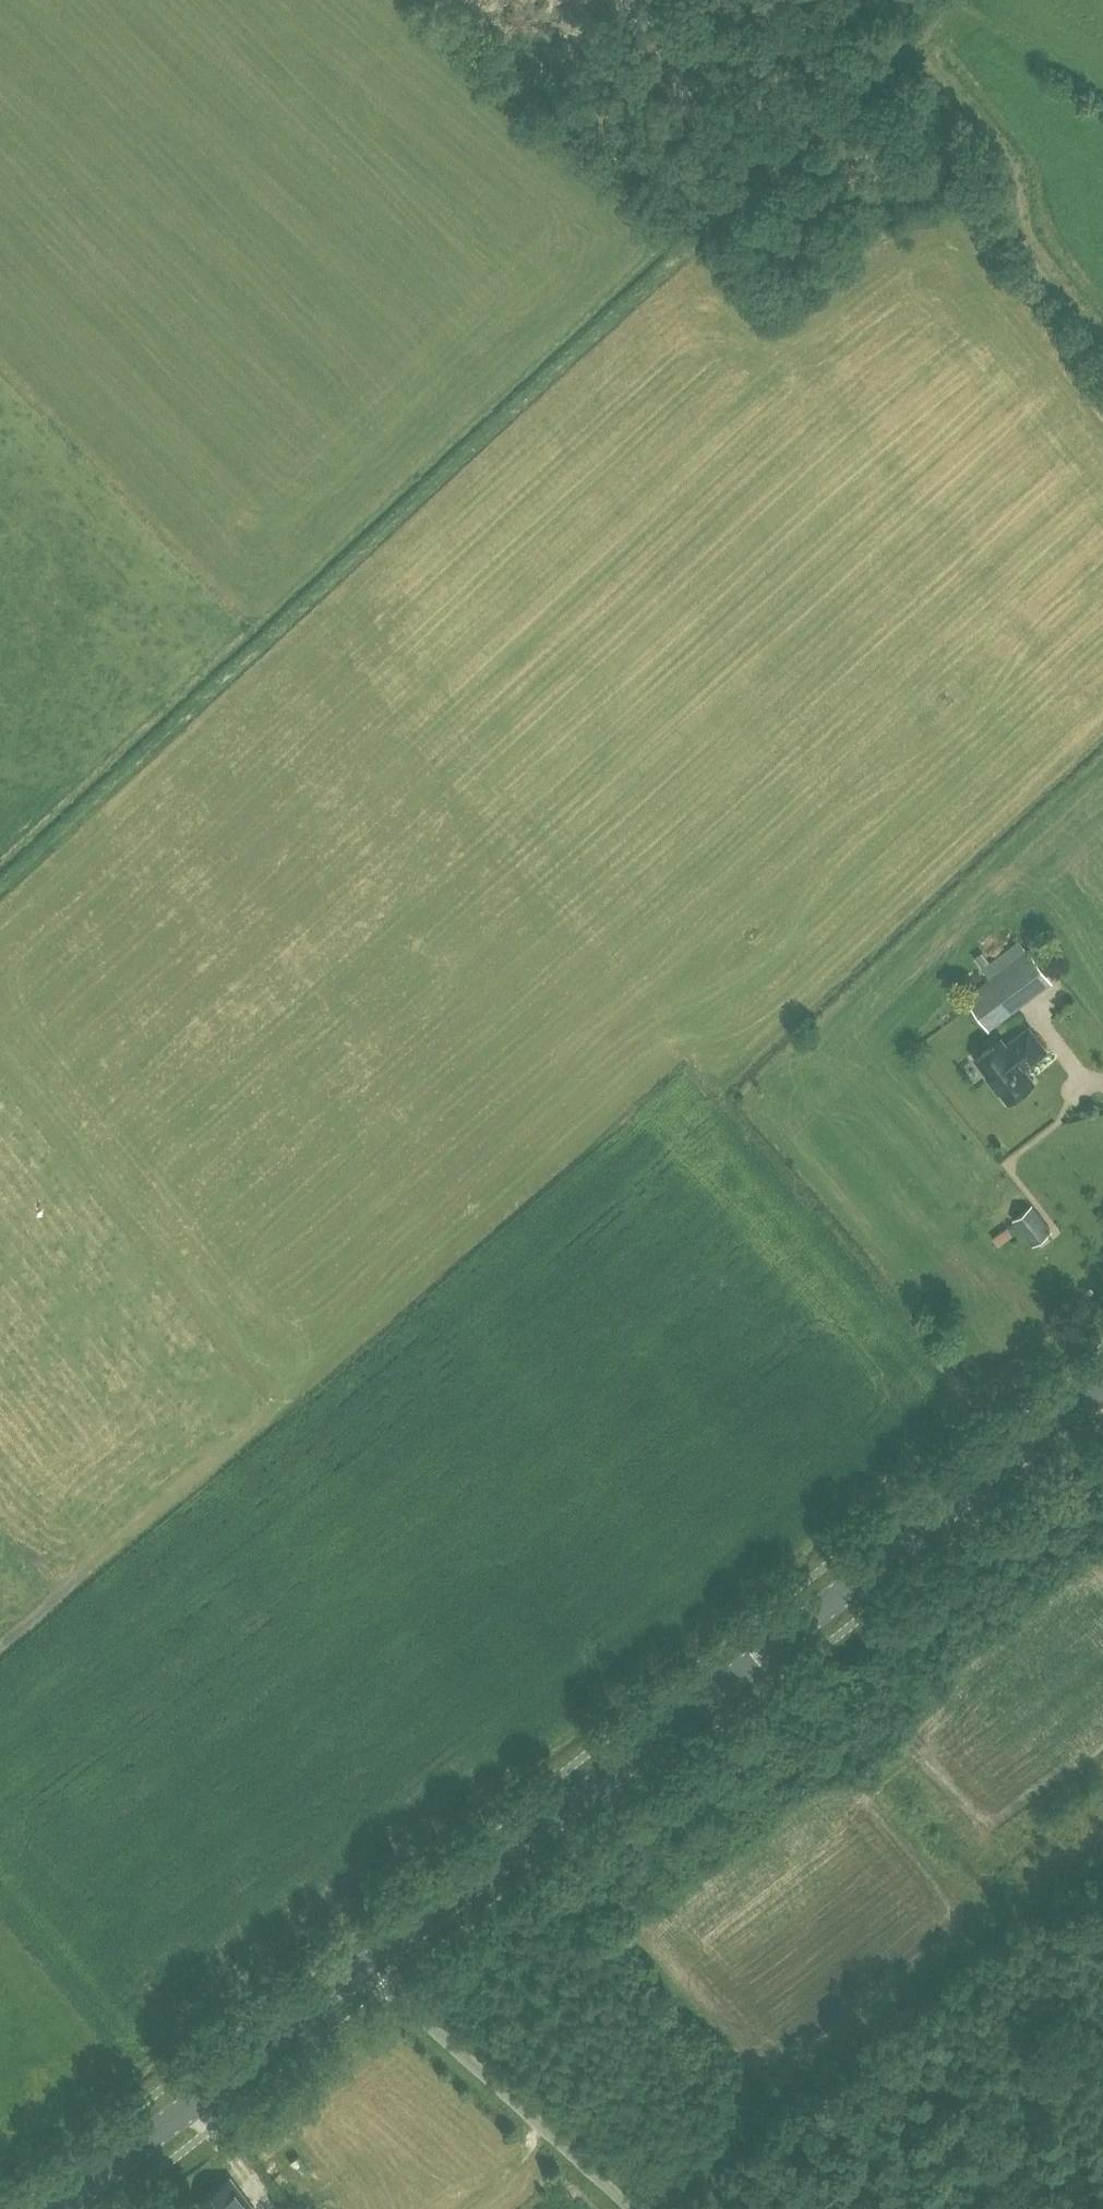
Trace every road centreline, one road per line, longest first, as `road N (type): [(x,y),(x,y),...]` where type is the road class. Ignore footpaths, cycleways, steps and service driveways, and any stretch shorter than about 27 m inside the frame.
road 1 (tertiary): [(384,1954),(1102,1392)]
road 2 (tertiary): [(60,2208),(384,1954)]
road 3 (unclassified): [(632,2208),(384,1954)]

